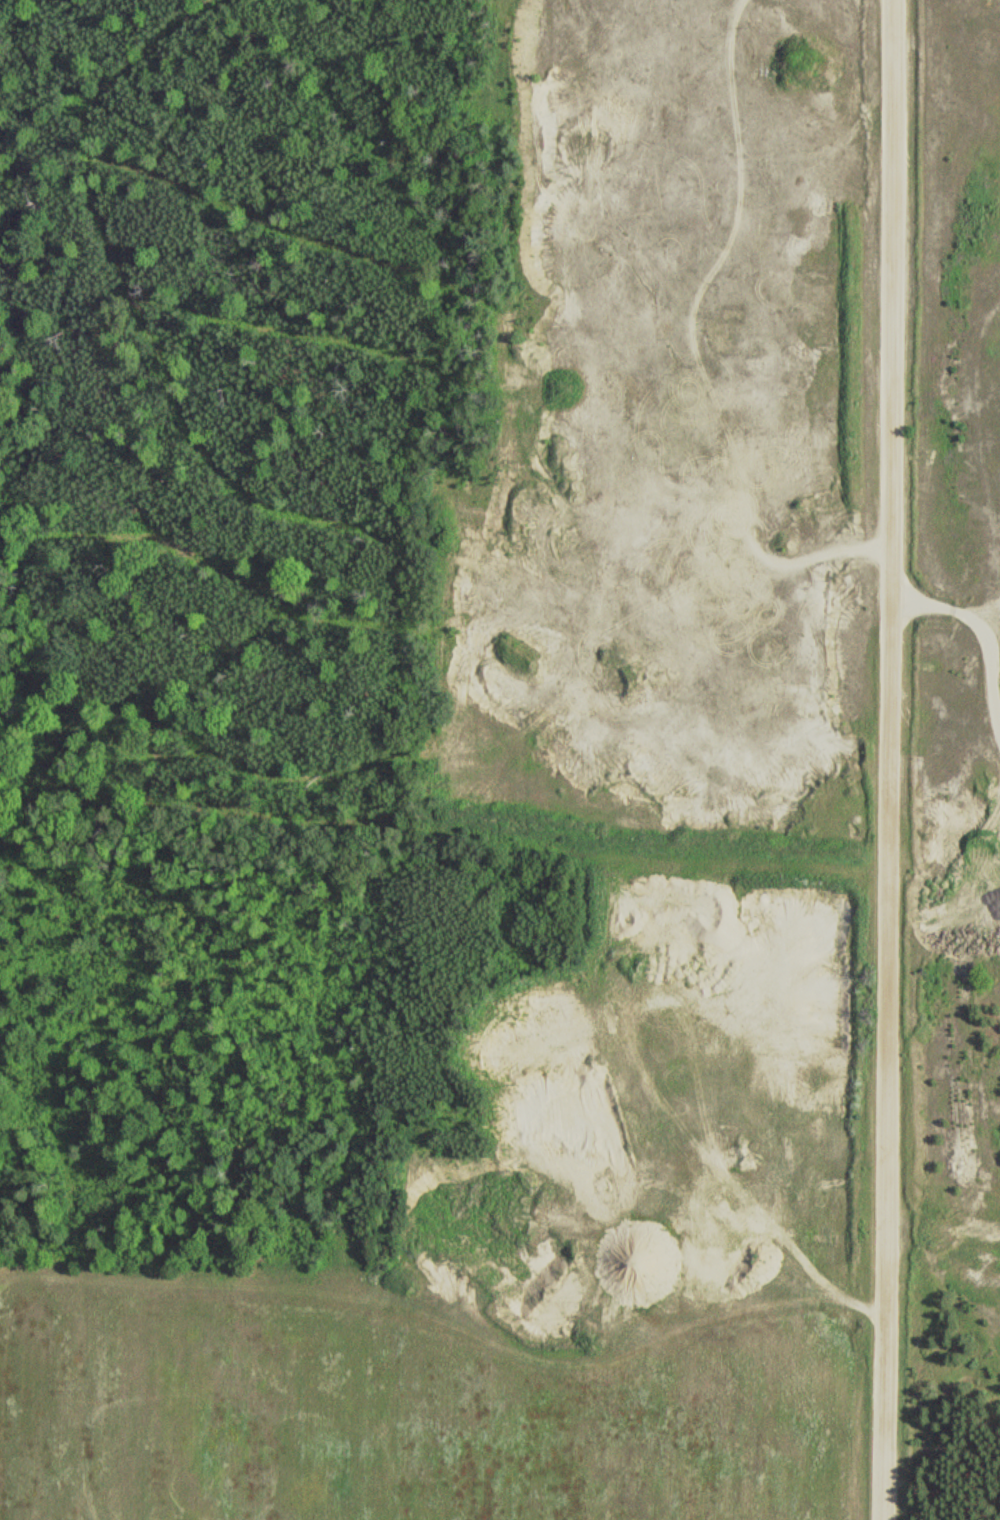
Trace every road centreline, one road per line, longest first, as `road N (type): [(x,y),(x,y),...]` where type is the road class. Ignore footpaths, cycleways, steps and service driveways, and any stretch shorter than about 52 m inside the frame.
road 1 (residential): [(884,1519),(890,0)]

